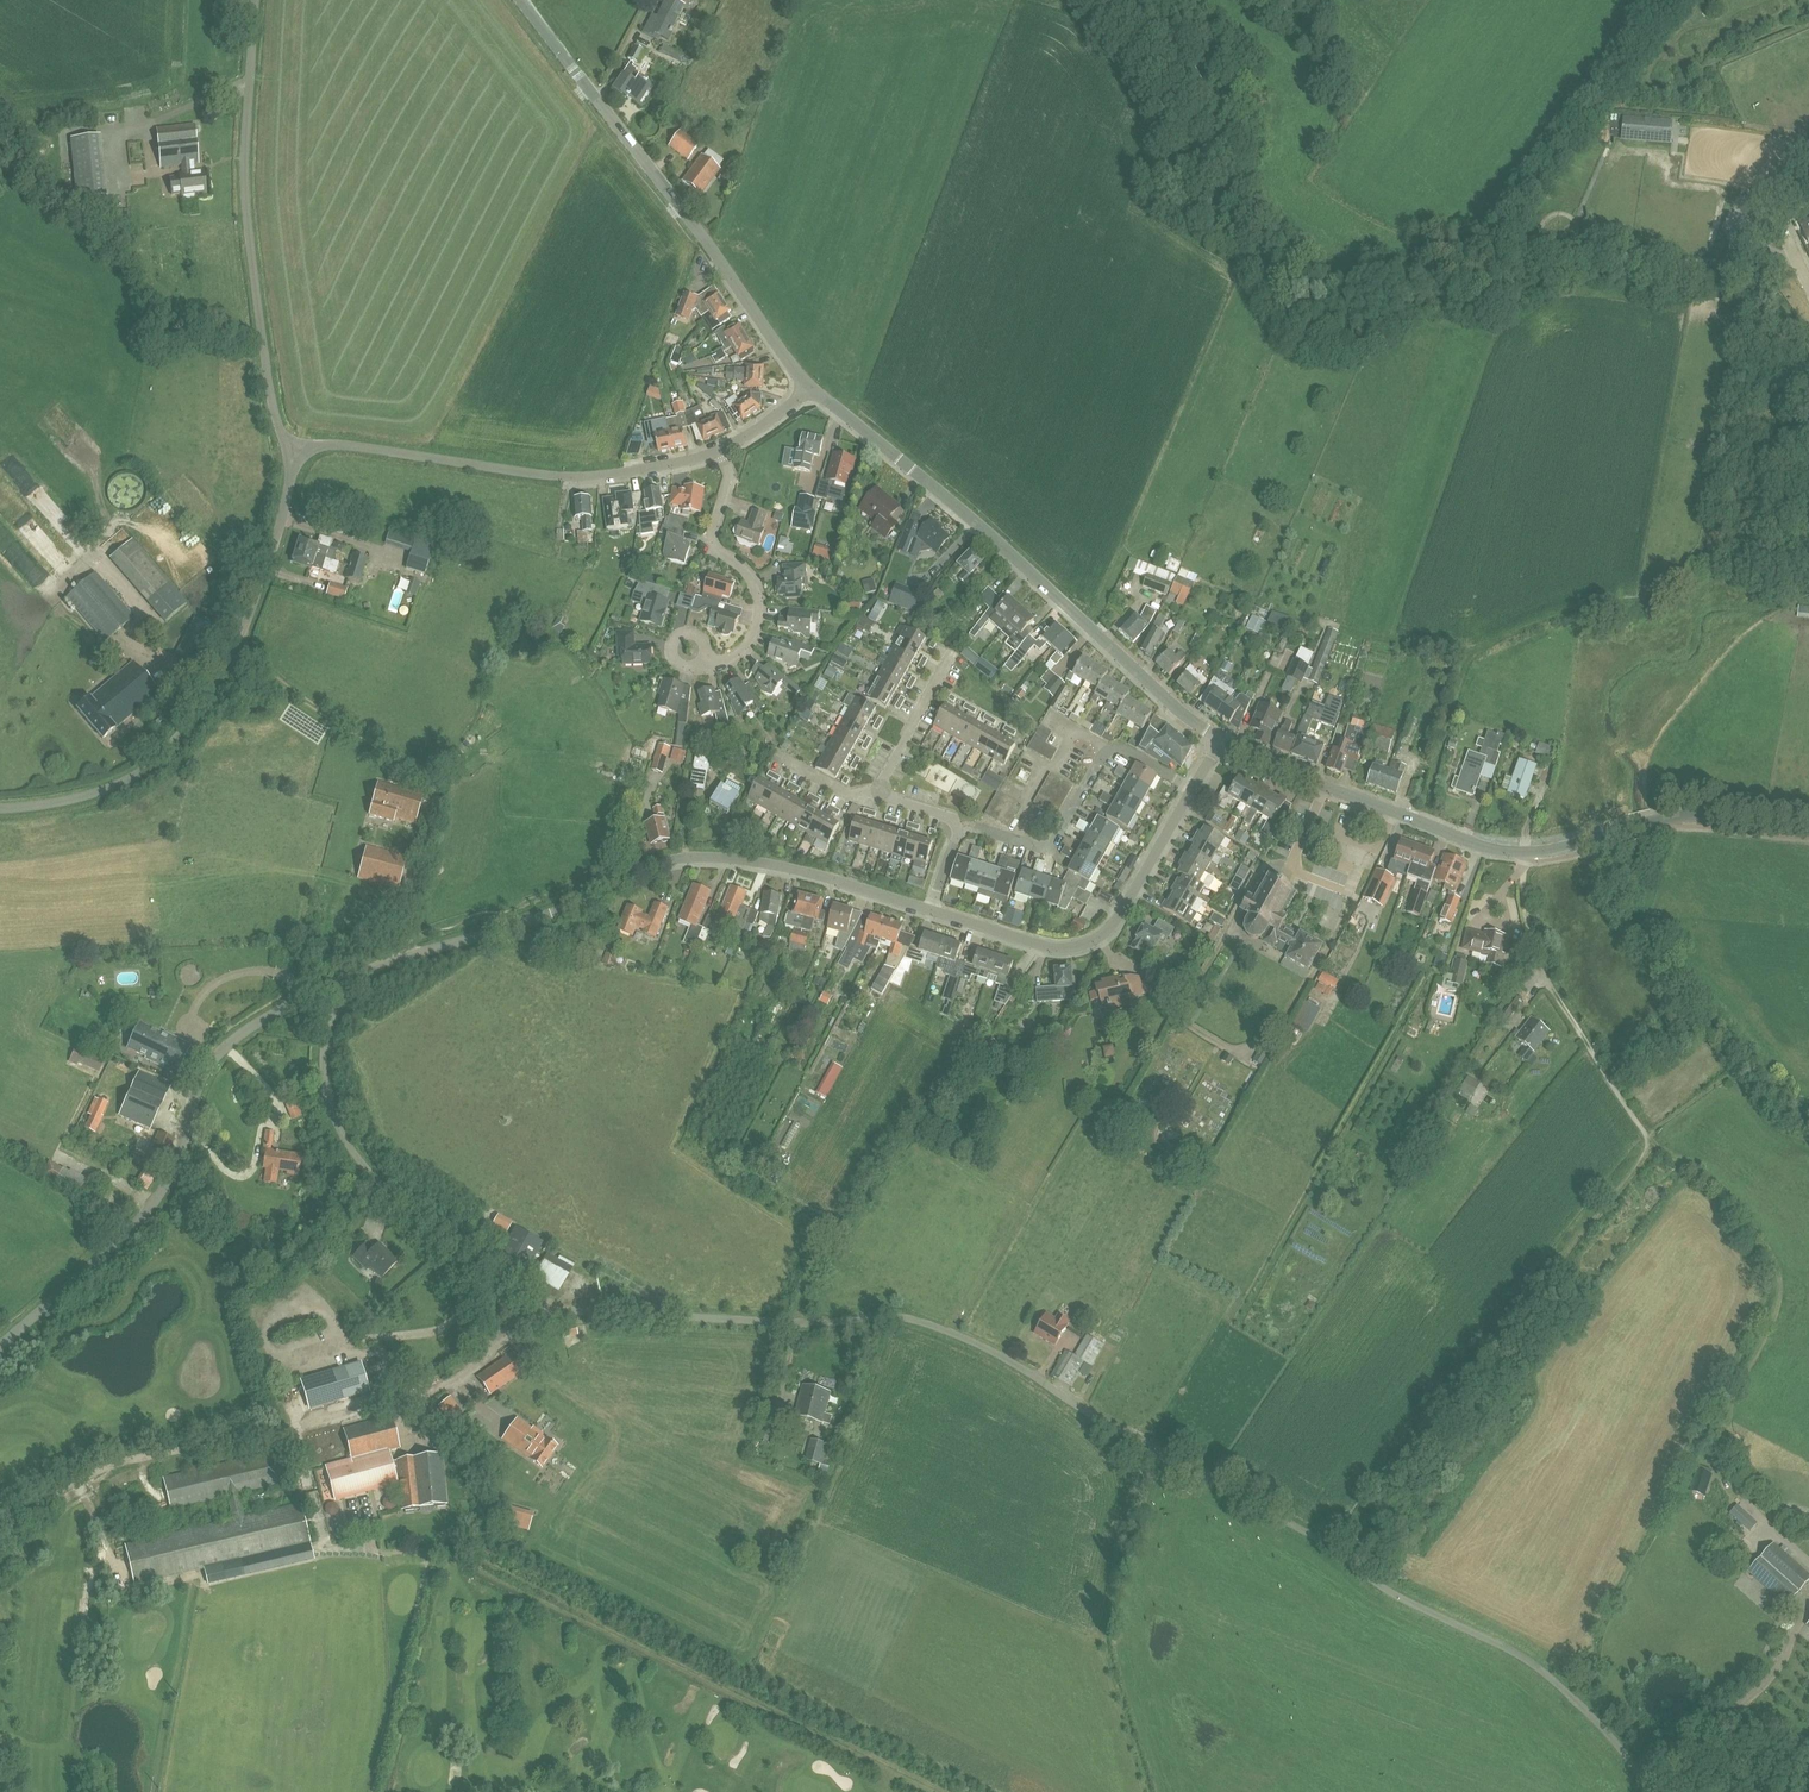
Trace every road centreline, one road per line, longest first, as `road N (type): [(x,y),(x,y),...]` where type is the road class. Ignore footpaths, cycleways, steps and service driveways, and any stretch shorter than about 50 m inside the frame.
road 1 (unclassified): [(1647,1791),(1612,1740),(1526,1661),(1383,1588),(1326,1543),(974,1342),(901,1317),(804,1322),(547,1310)]
road 2 (tertiary): [(1222,741),(812,388)]
road 3 (unclassified): [(0,1348),(154,1205),(173,1173),(206,1072),(228,1043),(345,977)]
road 4 (track): [(1808,1563),(1734,1487),(1721,1447),(1742,1371),(1778,1291),(1764,1242),(1710,1179),(1651,1142)]
road 5 (unclassified): [(0,810),(114,787),(167,753),(191,725),(249,624),(290,481),(289,451)]
road 6 (tertiary): [(812,388),(519,0)]
road 7 (unclassified): [(289,451),(272,411),(247,207),(257,0)]
road 8 (track): [(392,962),(433,807),(432,786),(236,652)]
road 9 (unclassified): [(486,1283),(342,1139),(323,1052),(345,977)]
road 10 (track): [(1341,1554),(1548,1273)]
road 11 (unclassified): [(1194,790),(1120,916),(1089,943),(1048,947),(933,912)]
road 12 (track): [(1651,1142),(1537,958),(1521,852)]
road 13 (unclassified): [(345,977),(545,915),(647,869)]
road 14 (tertiary): [(1521,852),(1480,845),(1222,741)]
road 15 (track): [(295,1426),(121,1460),(0,1528)]
road 16 (unclassified): [(933,912),(748,864),(694,857),(647,869)]
road 17 (tertiary): [(1521,852),(1687,814),(1808,819)]
road 18 (unclassified): [(289,451),(355,446),(565,476)]
road 19 (residential): [(702,661),(726,666),(741,657),(761,615),(747,567),(714,541),(729,496),(726,451)]
road 20 (track): [(1667,1781),(1782,1662),(1808,1607)]
road 21 (residential): [(933,912),(957,828),(945,815),(877,797)]
road 22 (track): [(1548,1273),(1651,1142)]
road 23 (residential): [(565,476),(658,469),(726,451)]
road 24 (residential): [(877,797),(949,654)]
road 25 (residential): [(1011,840),(1054,845),(1108,750)]
road 26 (track): [(390,1401),(368,1356),(271,1381)]
road 27 (track): [(390,1401),(408,1451),(425,1447),(438,1442),(443,1421),(426,1391)]
road 28 (residential): [(495,1347),(445,1384),(390,1401)]

